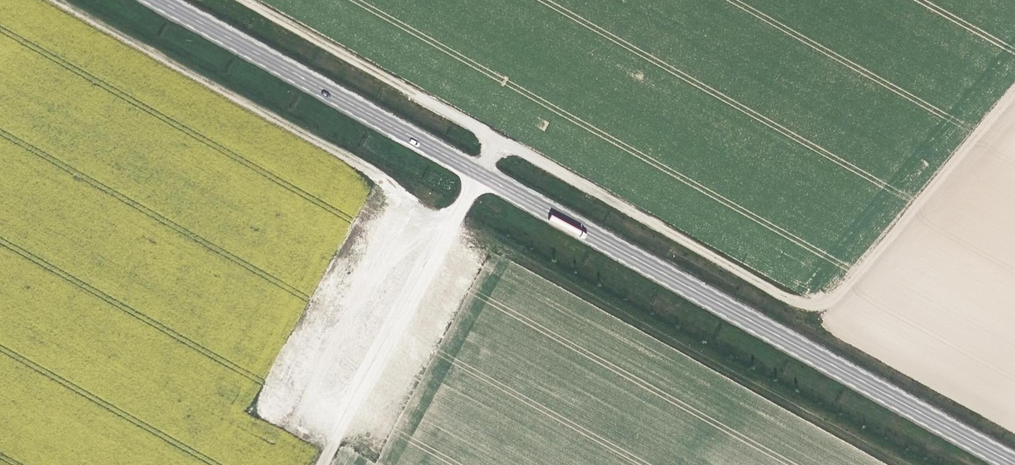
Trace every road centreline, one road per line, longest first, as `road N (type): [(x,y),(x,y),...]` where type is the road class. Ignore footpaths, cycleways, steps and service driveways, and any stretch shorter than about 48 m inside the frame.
road 1 (secondary): [(148,0),(1003,464)]
road 2 (track): [(237,0),(809,308),(827,306),(1014,91)]
road 3 (track): [(321,464),(497,141)]

